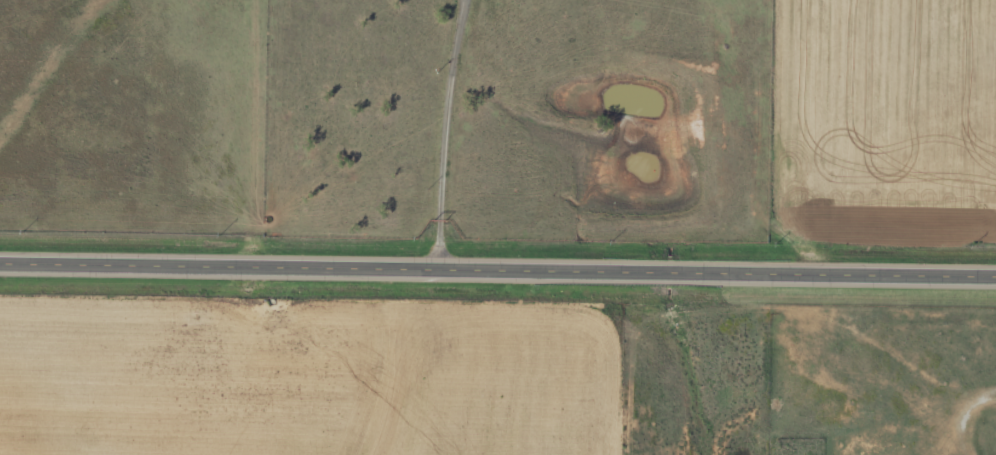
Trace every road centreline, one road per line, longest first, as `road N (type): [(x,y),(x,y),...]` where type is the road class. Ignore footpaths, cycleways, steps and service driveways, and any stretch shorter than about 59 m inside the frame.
road 1 (primary): [(995,275),(0,266)]
road 2 (residential): [(445,270),(448,93),(480,0)]

